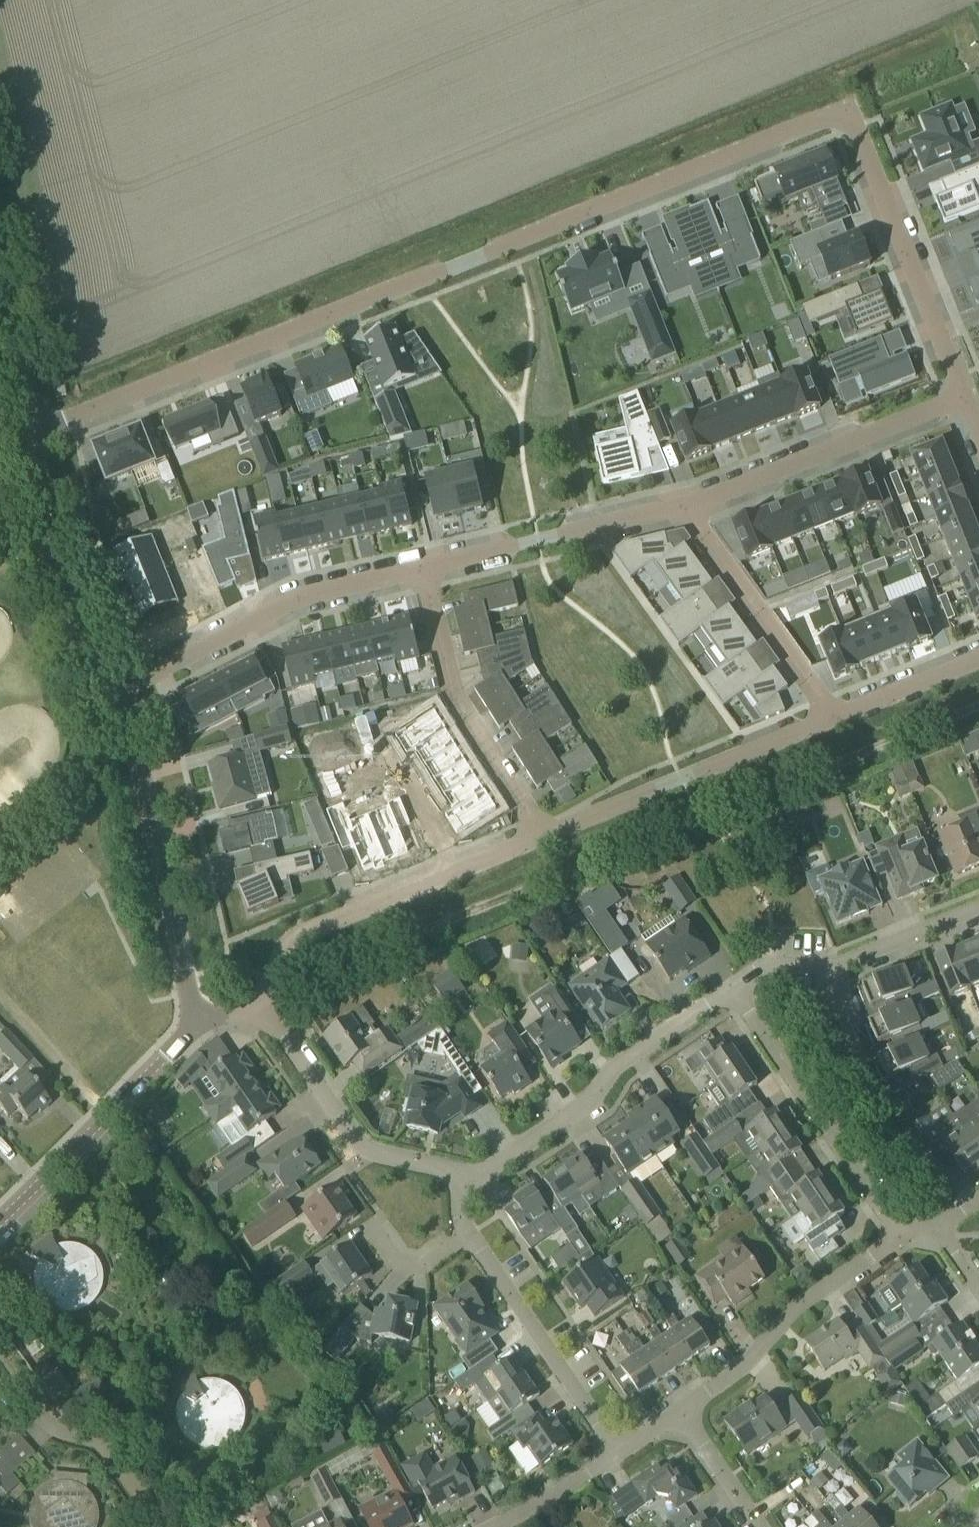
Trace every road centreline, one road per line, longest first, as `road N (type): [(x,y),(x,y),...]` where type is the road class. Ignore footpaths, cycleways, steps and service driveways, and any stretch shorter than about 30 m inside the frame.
road 1 (residential): [(32,433),(847,113),(961,397)]
road 2 (track): [(978,706),(266,988)]
road 3 (residential): [(544,841),(288,942),(259,1018)]
road 4 (unclassified): [(198,1024),(153,766),(120,698)]
road 5 (residential): [(734,988),(616,1056),(571,1109),(457,1171)]
road 6 (residential): [(120,698),(295,602),(421,573)]
road 7 (residential): [(837,722),(544,841)]
road 8 (residential): [(544,841),(454,700),(421,573)]
road 9 (residential): [(901,1234),(734,988)]
road 10 (residential): [(689,502),(961,397)]
road 11 (residential): [(684,1410),(741,1367),(798,1304),(901,1234)]
road 12 (unclassified): [(120,698),(72,597),(32,433)]
road 13 (residential): [(0,1219),(91,1140),(198,1024)]
road 14 (residential): [(421,573),(689,502)]
road 15 (residential): [(617,1451),(462,1234)]
road 16 (residential): [(837,722),(689,502)]
road 17 (residential): [(457,1171),(361,1145),(285,1034),(259,1018)]
road 18 (residential): [(978,908),(838,965),(771,963),(734,988)]
road 19 (residential): [(159,1526),(111,1451),(19,1389)]
road 20 (unclassified): [(32,433),(0,276)]
road 21 (residential): [(978,664),(837,722)]
road 22 (residential): [(491,1526),(617,1451)]
road 23 (residential): [(760,1526),(684,1410)]
road 24 (residential): [(462,1234),(401,1265),(367,1225)]

